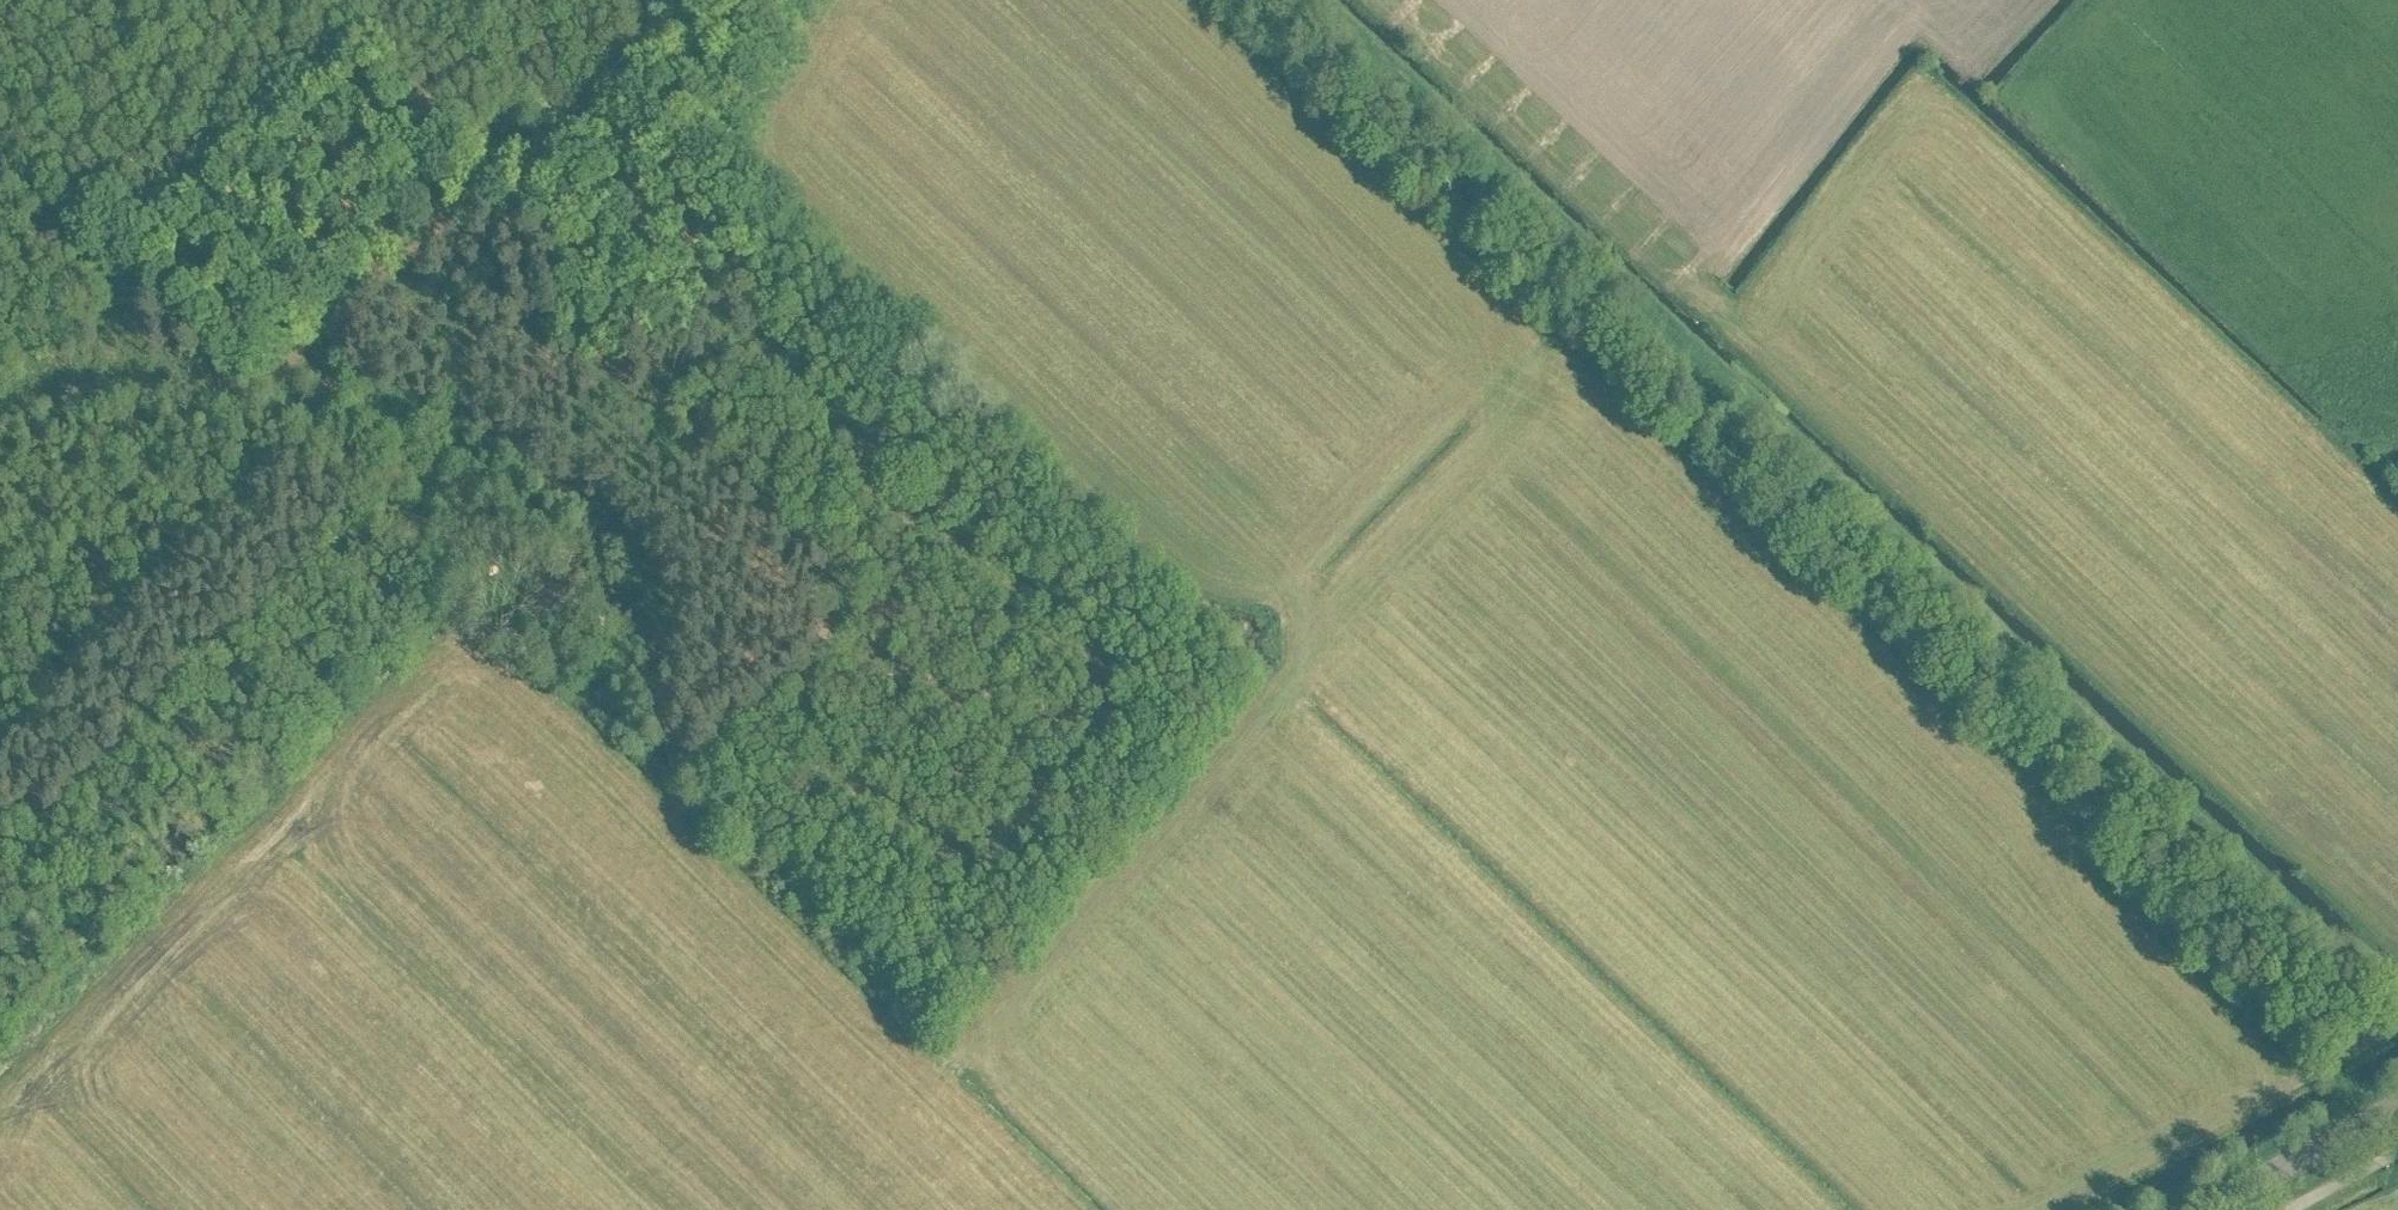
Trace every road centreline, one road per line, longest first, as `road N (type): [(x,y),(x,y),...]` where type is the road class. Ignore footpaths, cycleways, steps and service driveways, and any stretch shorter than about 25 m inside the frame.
road 1 (track): [(0,400),(272,361),(338,297),(399,256),(701,0)]
road 2 (tertiary): [(2211,1209),(2397,1110)]

